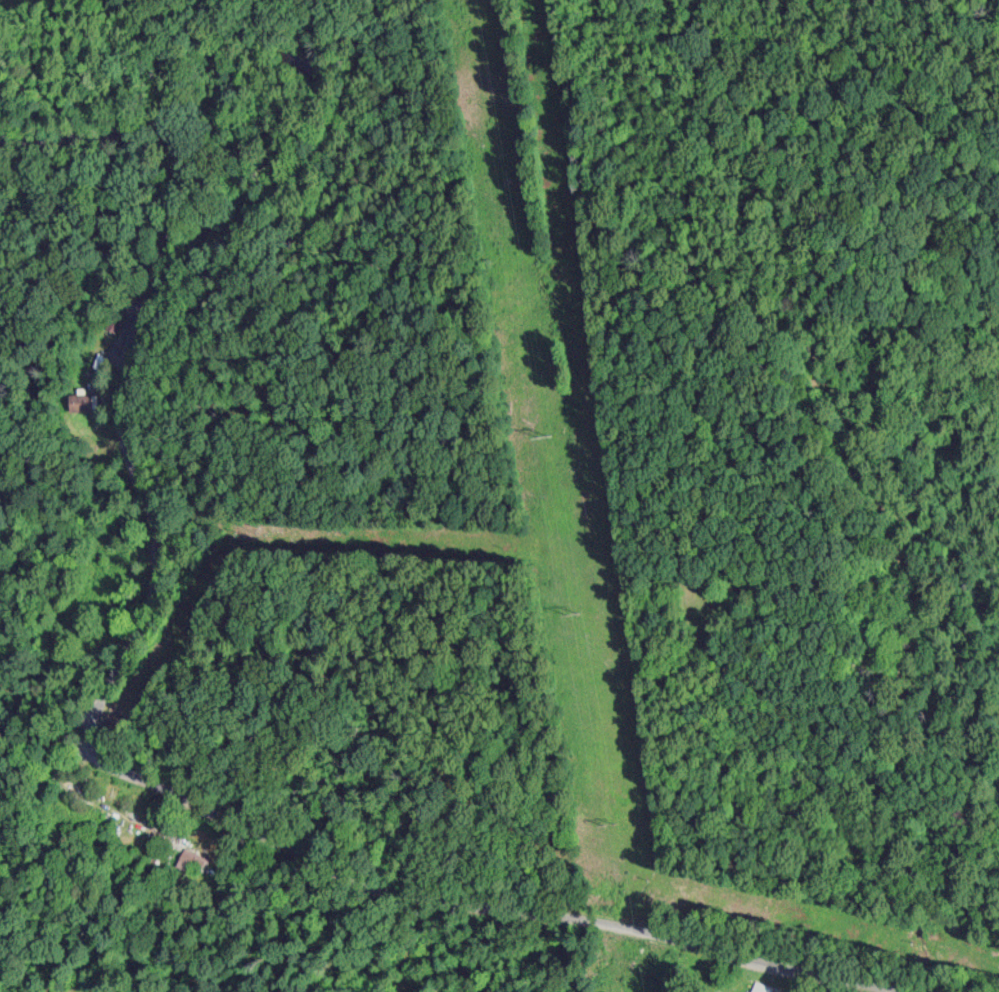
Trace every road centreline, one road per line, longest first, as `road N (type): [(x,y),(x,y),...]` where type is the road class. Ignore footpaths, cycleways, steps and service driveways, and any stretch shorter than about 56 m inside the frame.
road 1 (residential): [(856,991),(582,929),(98,765),(130,595),(119,278),(147,218),(125,158),(0,144)]
road 2 (track): [(887,991),(887,923),(800,770),(685,633),(680,431),(707,333),(712,185),(745,163)]
road 3 (track): [(641,77),(709,121),(745,163),(865,185),(998,170)]
road 4 (track): [(378,0),(315,131),(239,213),(147,218)]
road 5 (residential): [(420,874),(478,944),(493,991)]

